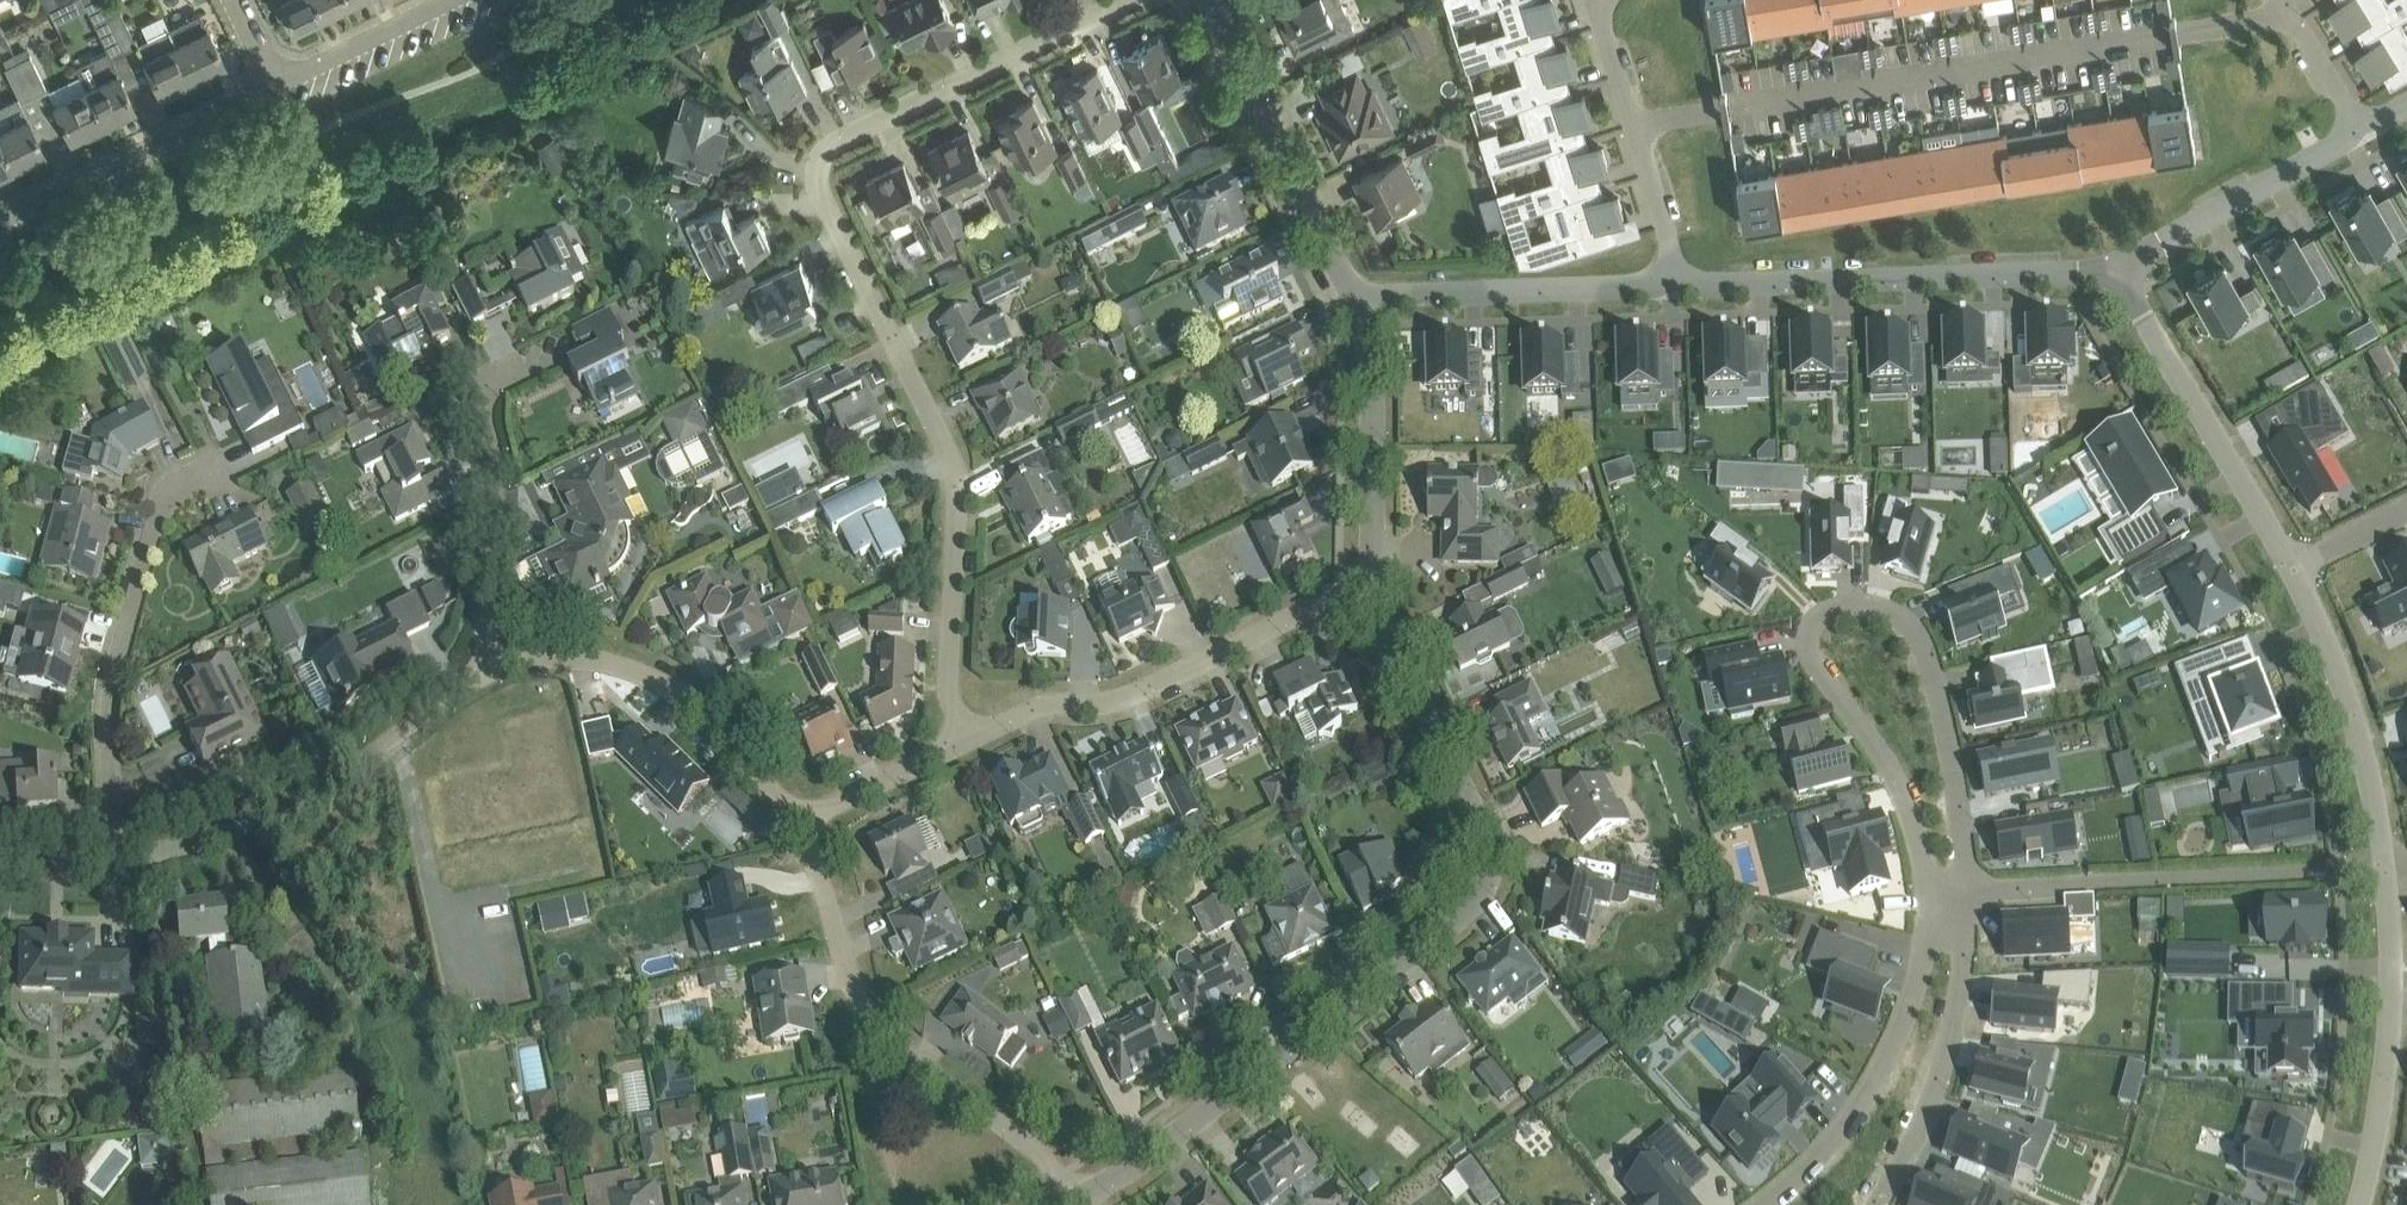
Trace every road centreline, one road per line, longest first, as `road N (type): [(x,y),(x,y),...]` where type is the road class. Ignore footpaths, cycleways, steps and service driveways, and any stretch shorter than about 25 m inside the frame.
road 1 (residential): [(953,744),(958,497),(945,439),(822,202),(818,176),(838,133),(1126,0)]
road 2 (residential): [(1088,1196),(1482,892),(1492,851),(1376,612),(1374,581)]
road 3 (unclassified): [(1923,890),(1905,797),(1866,719),(1812,665),(1812,630),(1823,607),(1864,599),(1908,621),(1933,674),(1964,889)]
road 4 (residential): [(2291,14),(1635,124)]
road 5 (residential): [(1088,1196),(864,1007),(845,975),(810,825)]
road 6 (residential): [(953,744),(1031,708),(1127,697),(1374,581)]
road 7 (residential): [(115,866),(105,756),(122,633),(161,493),(222,463)]
road 8 (unclassified): [(2116,270),(1674,285)]
road 9 (unclassified): [(1964,889),(2386,866)]
road 10 (residential): [(810,825),(700,714),(612,665),(548,657),(451,673)]
road 11 (residential): [(451,673),(400,695),(296,790),(236,828),(173,854),(115,866)]
road 12 (unclassified): [(1757,1204),(1818,1159),(1891,1049),(1917,977),(1923,890)]
road 13 (unclassified): [(2116,270),(2292,567)]
road 14 (unclassified): [(2358,1204),(2383,1082),(2392,970),(2386,866)]
road 15 (unclassified): [(1358,302),(1207,0)]
road 16 (unclassified): [(1964,889),(1960,986),(1940,1081),(1872,1204)]
road 17 (unclassified): [(1674,285),(1358,302)]
road 18 (unclassified): [(2292,567),(2367,761),(2386,866)]
road 19 (residential): [(0,224),(281,87)]
road 20 (unclassified): [(2365,129),(2116,270)]
road 21 (residential): [(1374,581),(1371,337),(1358,302)]
road 22 (residential): [(451,673),(463,557),(460,398)]
road 23 (residential): [(281,87),(457,0)]
road 24 (residential): [(1635,124),(1674,285)]
road 25 (residential): [(810,825),(953,744)]
road 26 (residential): [(2365,129),(2291,14)]
road 27 (residential): [(1594,0),(1635,124)]
road 28 (unclassified): [(2406,508),(2292,567)]

